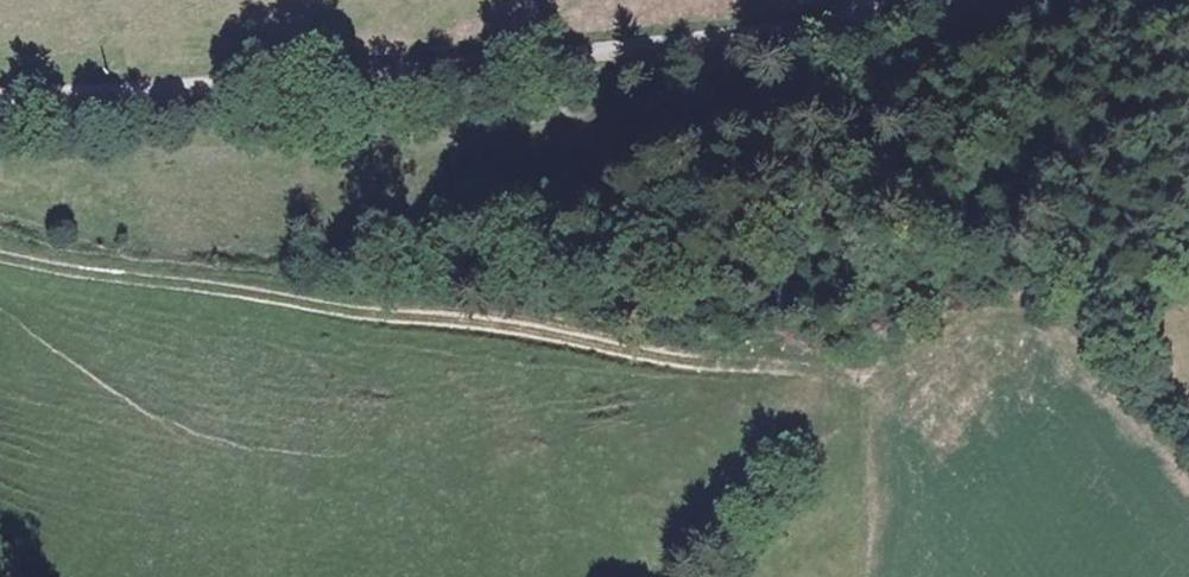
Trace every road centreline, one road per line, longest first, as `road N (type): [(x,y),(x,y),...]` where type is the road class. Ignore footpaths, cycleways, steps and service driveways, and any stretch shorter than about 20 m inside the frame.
road 1 (unclassified): [(0,100),(420,72),(1137,0)]

